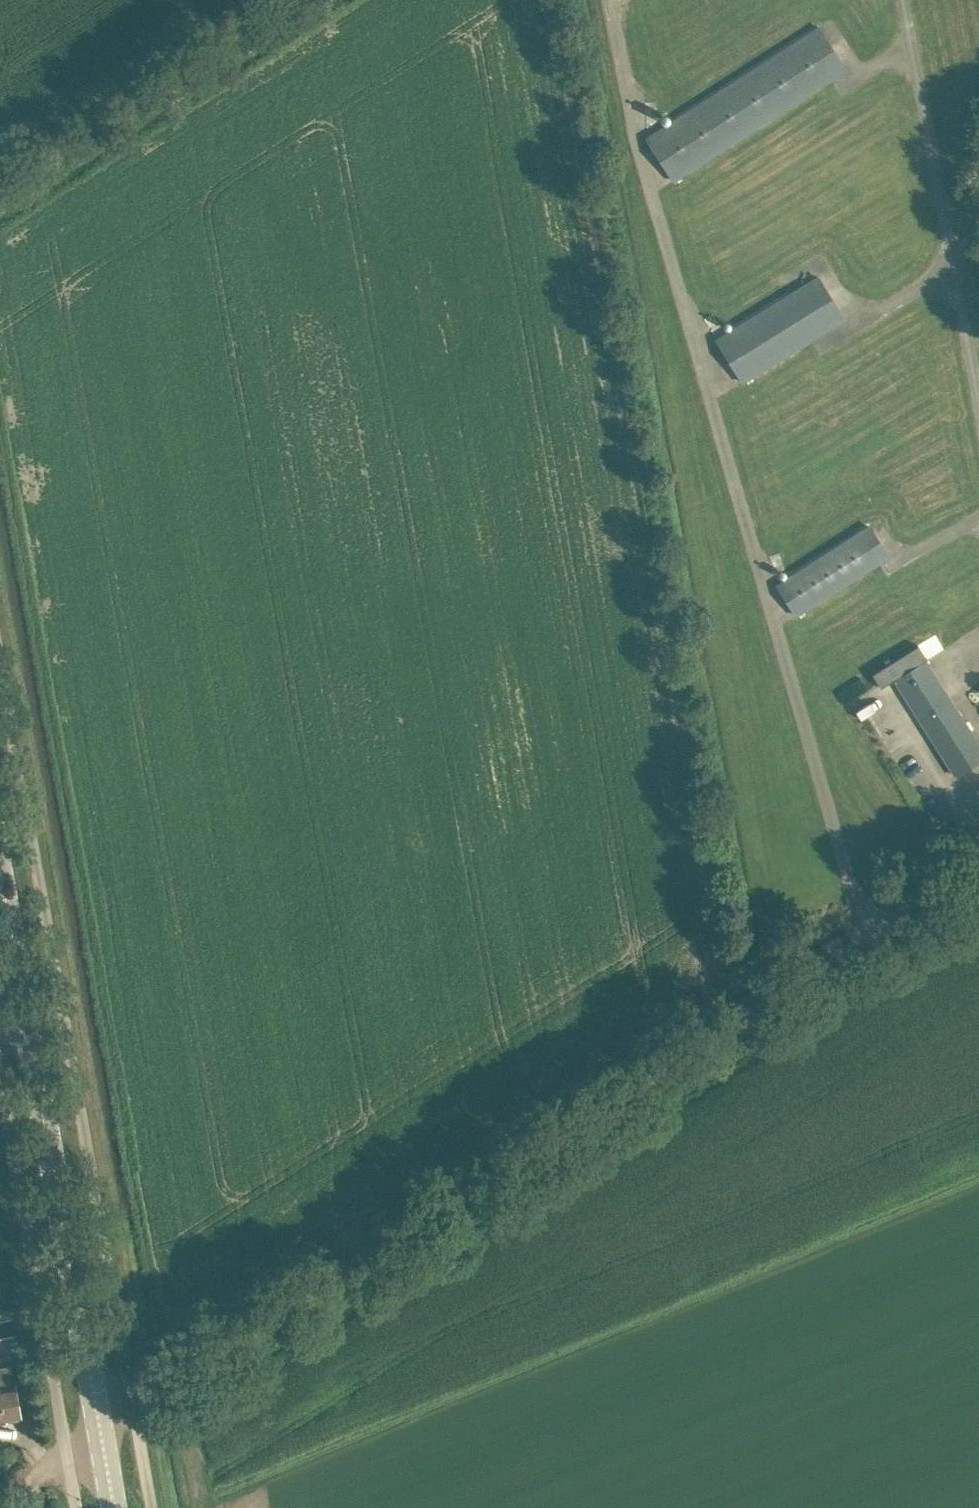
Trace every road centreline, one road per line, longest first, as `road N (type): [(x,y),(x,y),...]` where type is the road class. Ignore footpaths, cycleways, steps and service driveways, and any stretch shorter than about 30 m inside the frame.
road 1 (unclassified): [(135,1404),(978,880)]
road 2 (unclassified): [(135,1404),(0,661)]
road 3 (primary): [(101,1431),(0,867)]
road 4 (unclassified): [(0,1080),(67,1454)]
road 5 (track): [(0,189),(295,0)]

